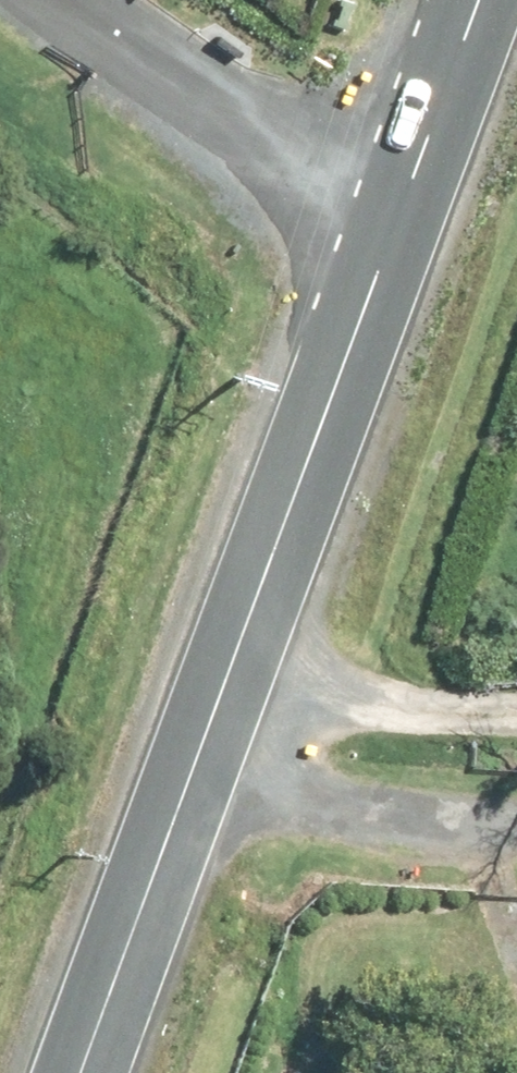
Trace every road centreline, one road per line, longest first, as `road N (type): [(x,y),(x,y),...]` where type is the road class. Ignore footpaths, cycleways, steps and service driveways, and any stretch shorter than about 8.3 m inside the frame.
road 1 (tertiary): [(398,228),(81,1072)]
road 2 (residential): [(398,228),(60,0)]
road 3 (track): [(516,849),(178,815)]
road 4 (tertiary): [(482,0),(398,228)]

